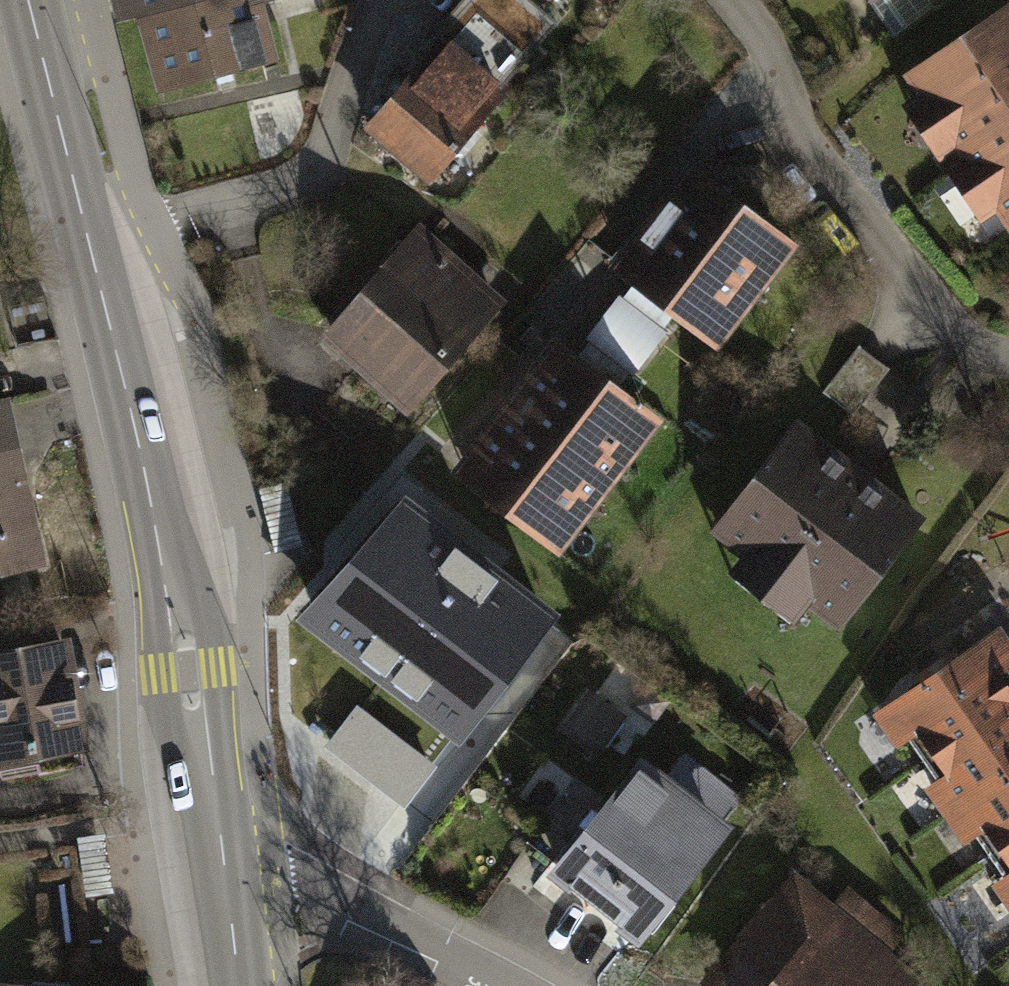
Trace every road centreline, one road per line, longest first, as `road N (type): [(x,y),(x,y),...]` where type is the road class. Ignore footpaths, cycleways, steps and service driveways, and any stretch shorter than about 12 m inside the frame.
road 1 (primary): [(31,0),(189,671),(229,894)]
road 2 (residential): [(1008,362),(970,346),(807,152),(772,48),(733,0)]
road 3 (residential): [(513,985),(323,895),(277,888),(229,894)]

